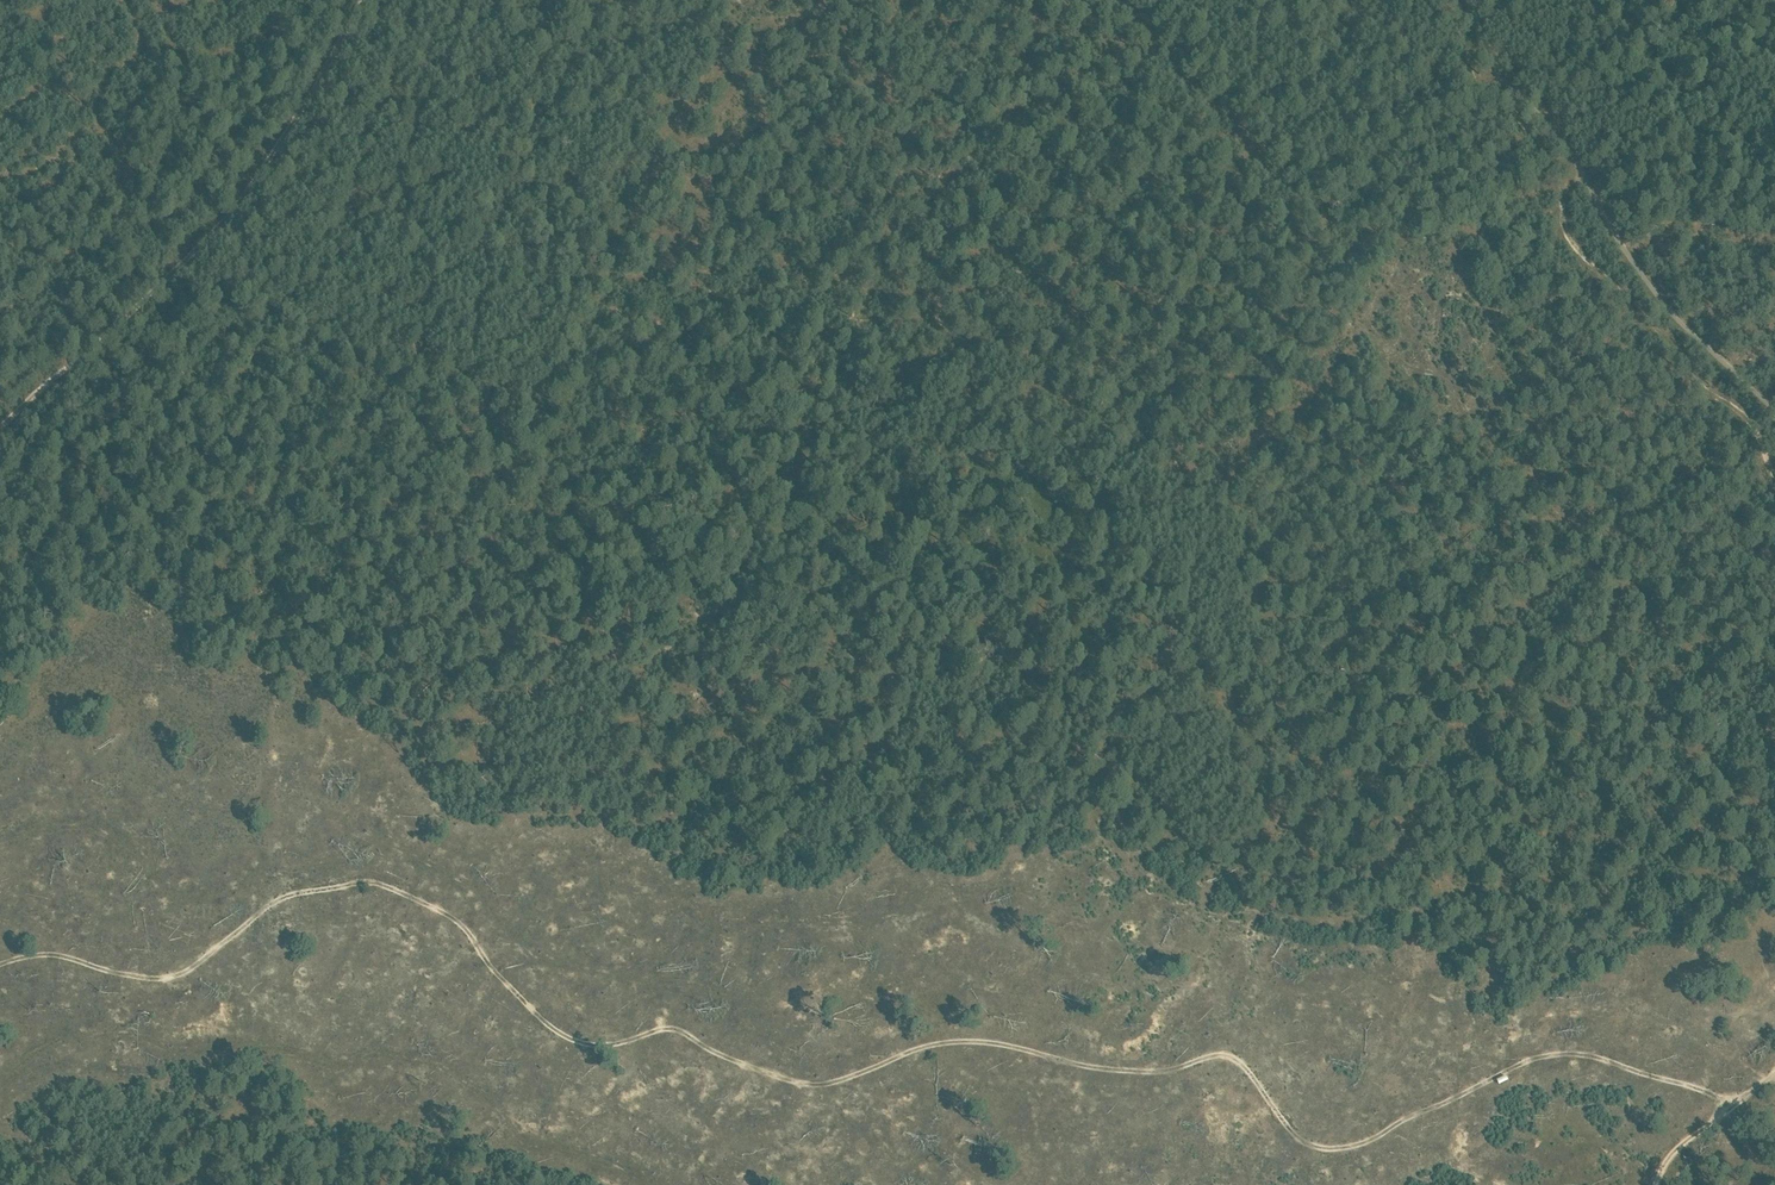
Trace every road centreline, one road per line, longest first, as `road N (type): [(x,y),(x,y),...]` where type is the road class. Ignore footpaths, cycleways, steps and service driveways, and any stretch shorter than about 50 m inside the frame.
road 1 (track): [(1742,1100),(1616,1063),(1551,1055),(1356,1145),(1329,1150),(1295,1135),(1244,1065),(1222,1054),(1144,1071),(950,1042),(837,1081),(798,1083),(675,1029),(608,1045),(561,1037),(456,920),(373,883),(278,899),(170,978),(115,973),(51,955),(0,964)]
road 2 (track): [(0,427),(226,214),(259,173),(362,0)]
road 3 (track): [(1774,1074),(1685,1141),(1656,1184)]

